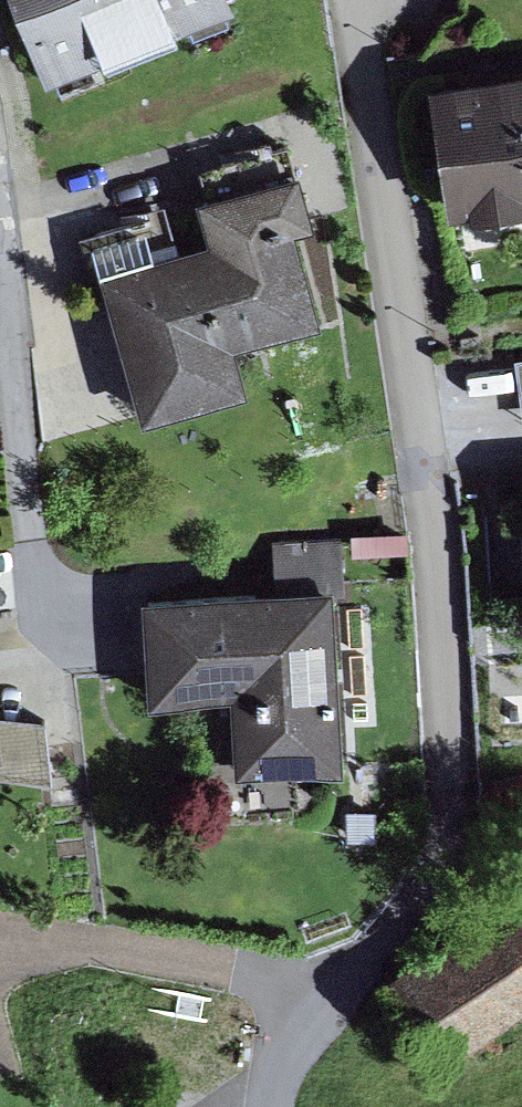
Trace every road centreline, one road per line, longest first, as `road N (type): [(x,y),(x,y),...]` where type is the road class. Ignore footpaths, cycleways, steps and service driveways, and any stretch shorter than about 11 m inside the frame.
road 1 (residential): [(270,1106),(269,1094),(416,908),(462,820),(432,455),(364,0)]
road 2 (residential): [(45,609),(0,194)]

